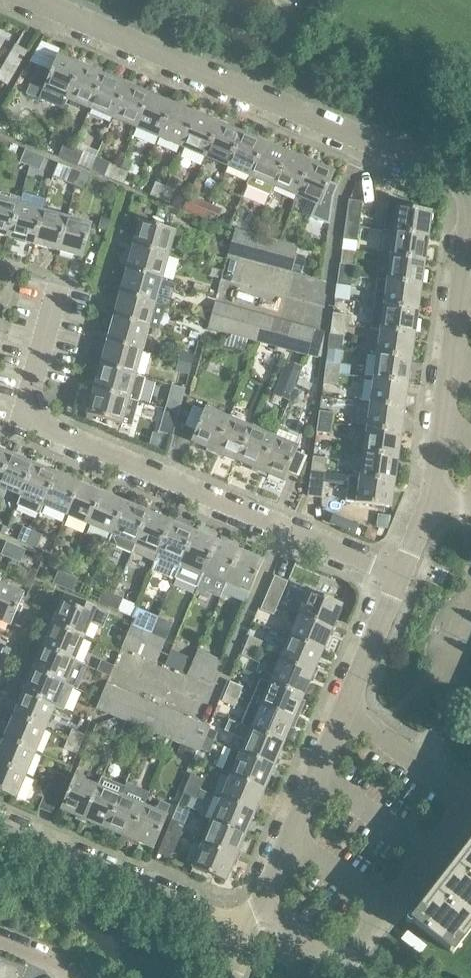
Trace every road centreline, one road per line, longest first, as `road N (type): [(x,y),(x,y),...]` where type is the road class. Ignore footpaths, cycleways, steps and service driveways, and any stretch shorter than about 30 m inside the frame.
road 1 (residential): [(404,578),(31,414),(62,281)]
road 2 (residential): [(470,208),(467,189),(448,175),(37,0)]
road 3 (residential): [(250,930),(404,578)]
road 4 (residential): [(404,578),(435,497),(470,214)]
road 5 (residential): [(250,930),(0,823)]

